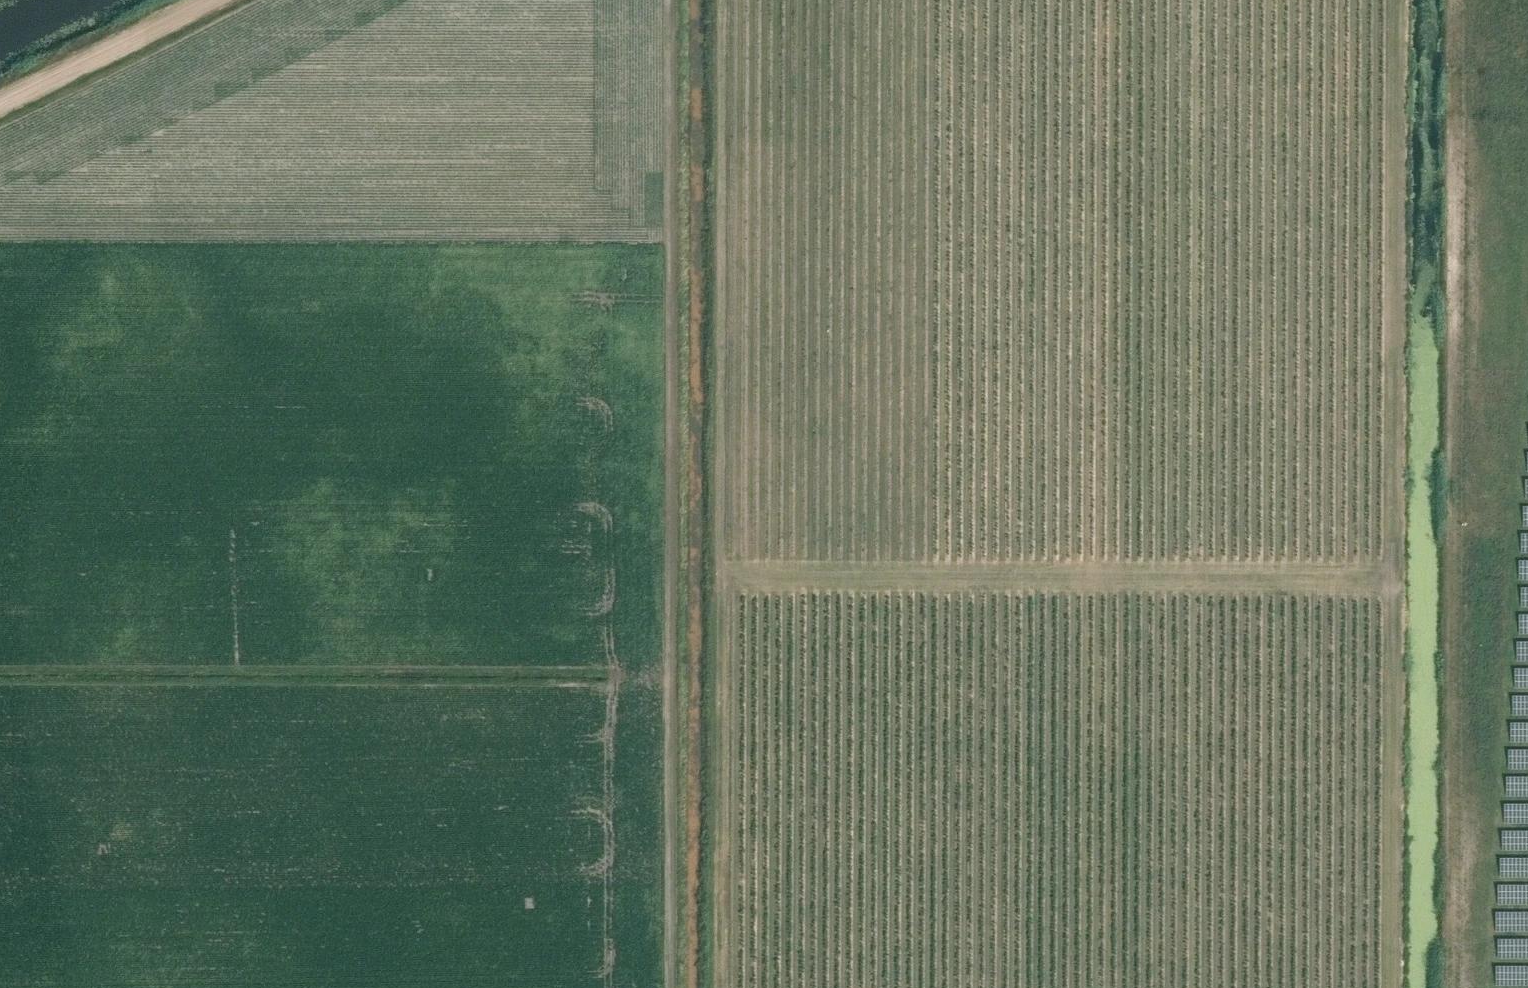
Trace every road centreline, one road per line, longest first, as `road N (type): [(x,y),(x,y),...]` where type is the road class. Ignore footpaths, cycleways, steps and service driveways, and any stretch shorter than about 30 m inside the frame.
road 1 (track): [(716,987),(716,0)]
road 2 (track): [(210,0),(0,104)]

